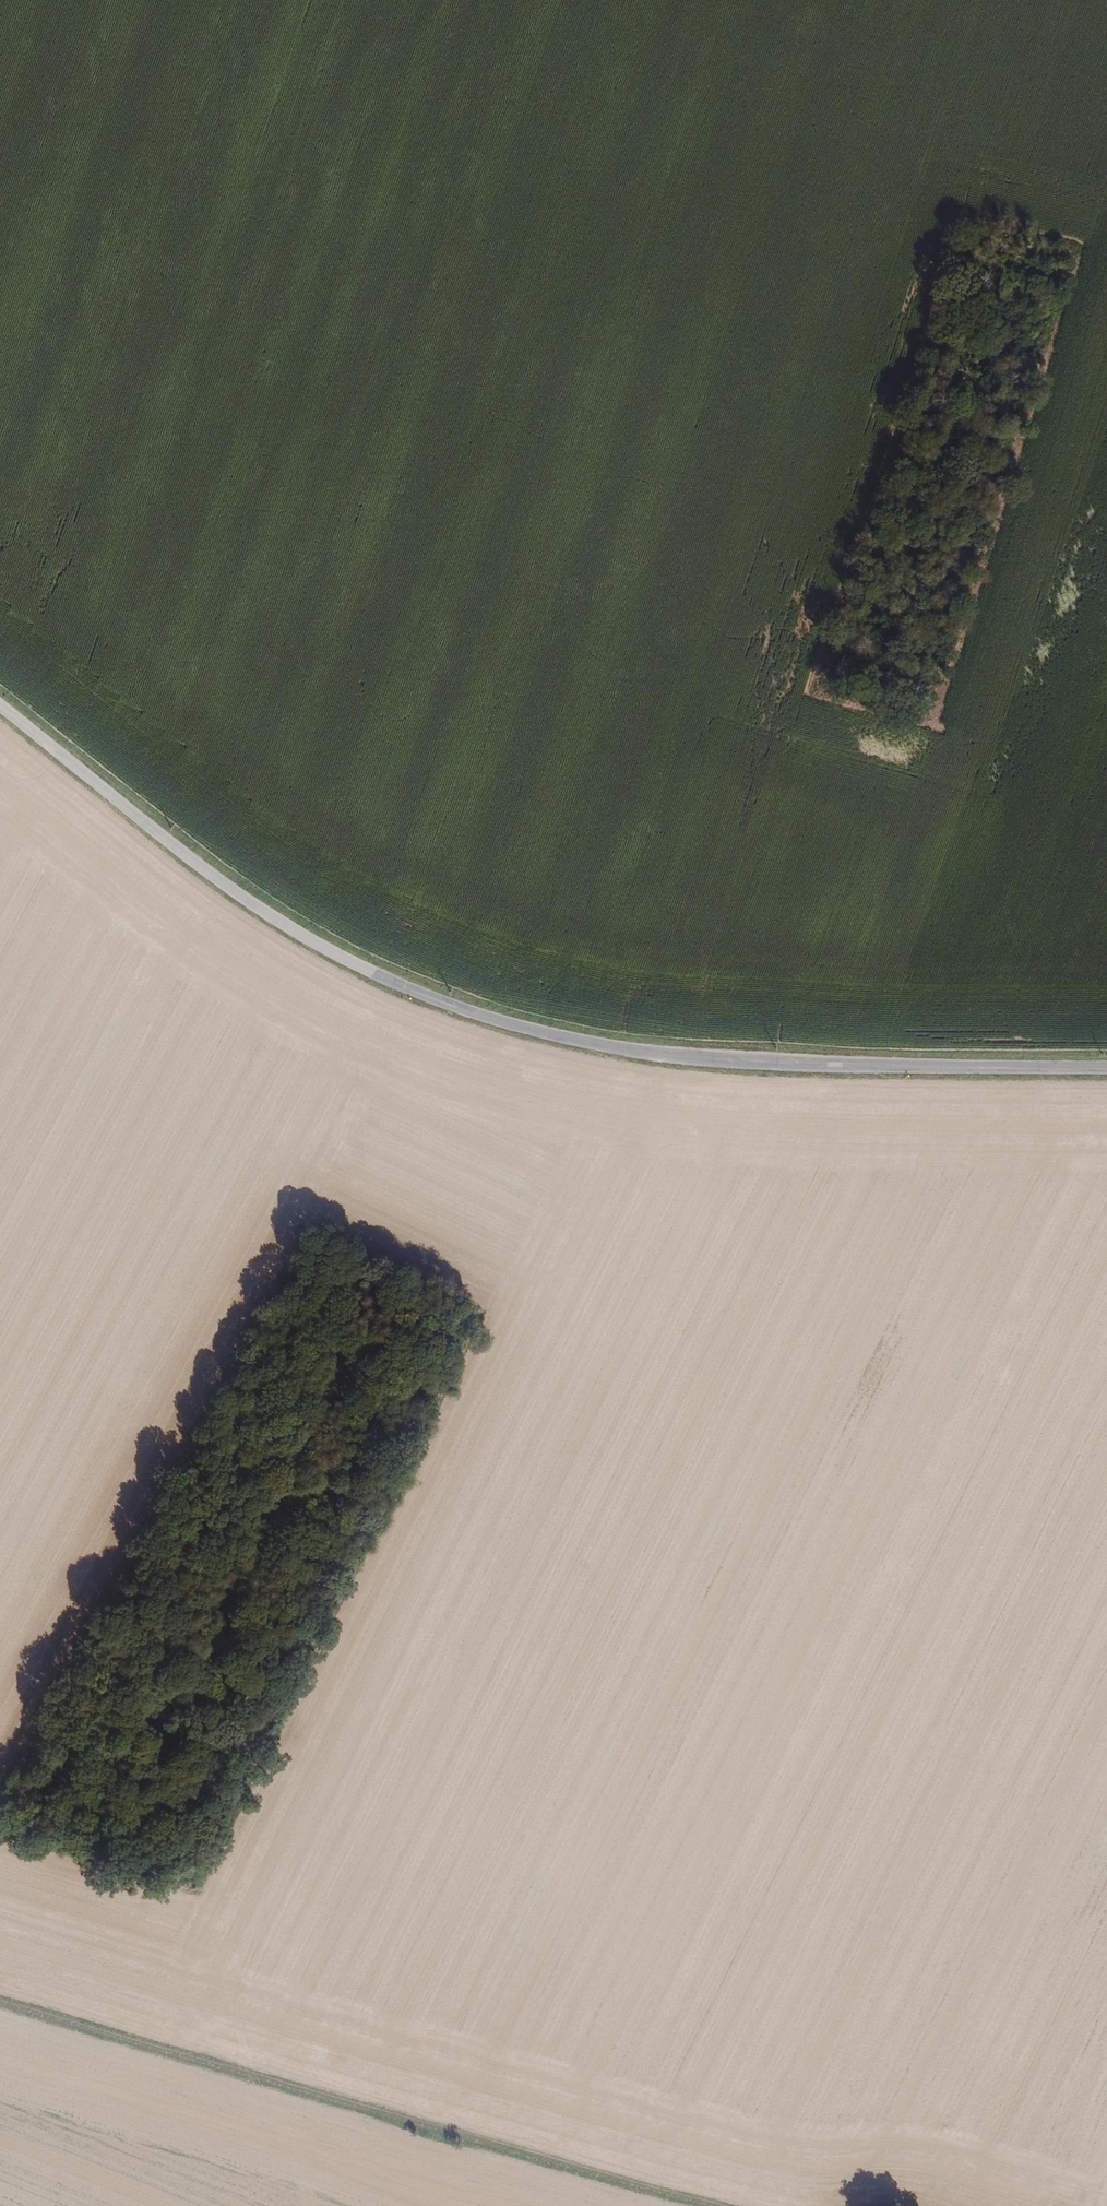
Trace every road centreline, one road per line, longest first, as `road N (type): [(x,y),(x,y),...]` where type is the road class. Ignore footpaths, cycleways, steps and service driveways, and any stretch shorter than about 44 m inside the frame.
road 1 (tertiary): [(1106,1068),(729,1060),(616,1048),(502,1022),(391,982),(284,927),(0,706)]
road 2 (track): [(718,2205),(0,2000)]

